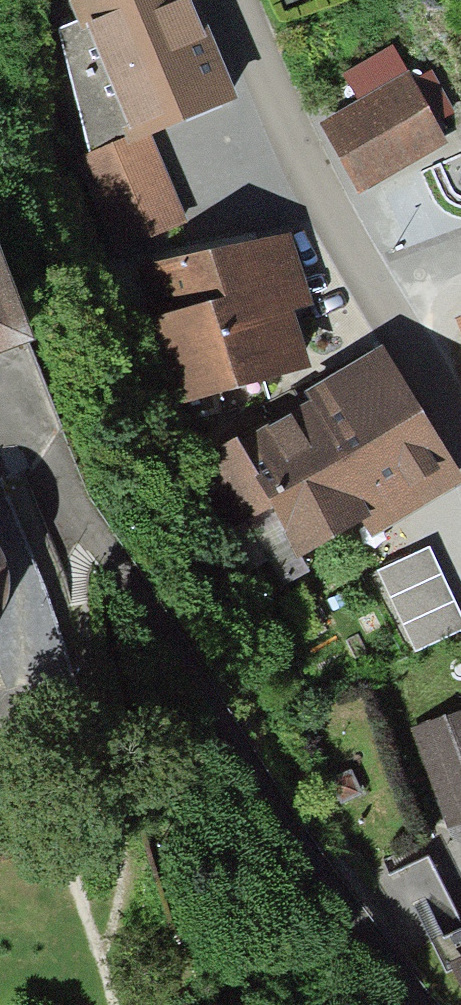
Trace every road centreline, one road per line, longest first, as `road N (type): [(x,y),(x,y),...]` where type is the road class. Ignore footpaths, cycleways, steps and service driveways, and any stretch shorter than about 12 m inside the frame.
road 1 (residential): [(460,480),(434,399),(253,66),(227,0)]

